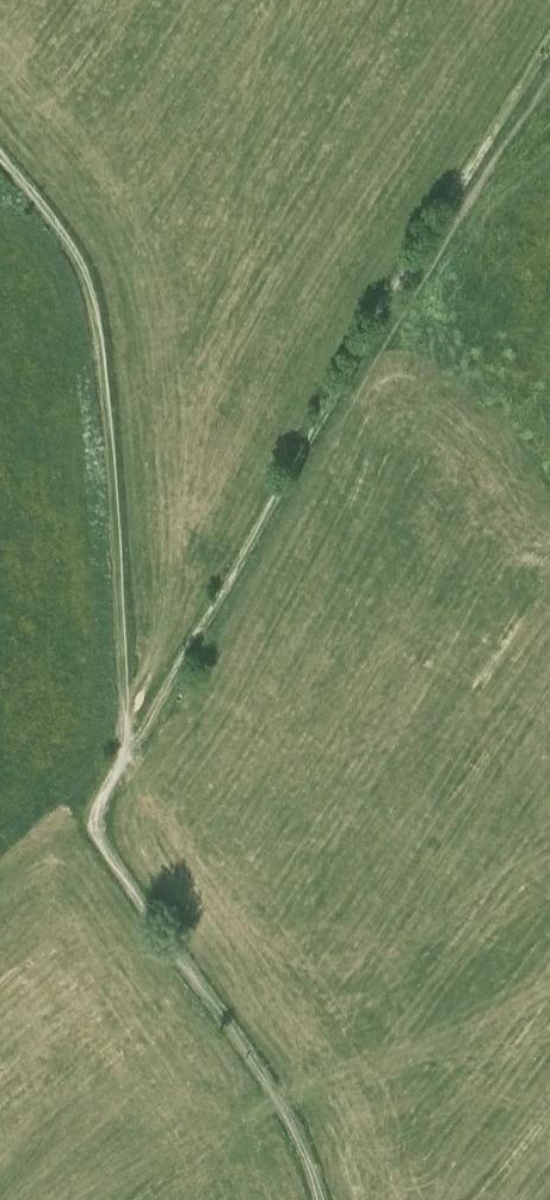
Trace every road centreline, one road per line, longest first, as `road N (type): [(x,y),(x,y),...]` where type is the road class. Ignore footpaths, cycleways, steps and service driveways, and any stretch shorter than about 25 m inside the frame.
road 1 (track): [(126,756),(386,305),(549,42)]
road 2 (track): [(126,756),(120,530),(97,310),(74,249),(0,155)]
road 3 (track): [(320,1199),(268,1082),(98,836),(96,807),(126,756)]

